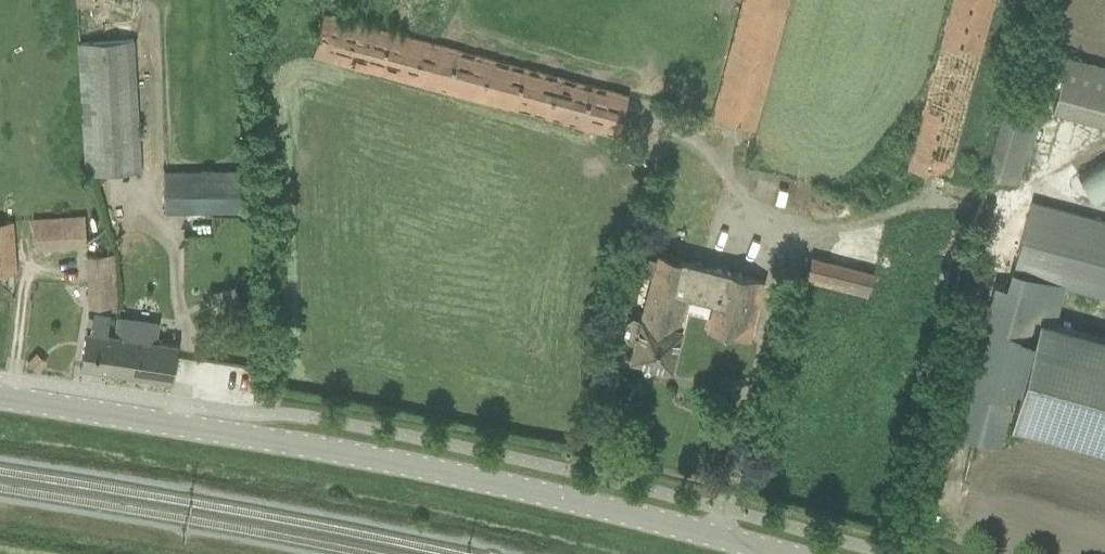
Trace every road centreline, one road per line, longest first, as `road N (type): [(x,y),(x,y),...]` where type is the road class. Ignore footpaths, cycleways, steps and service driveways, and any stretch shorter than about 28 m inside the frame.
road 1 (tertiary): [(796,553),(268,439),(0,397)]

